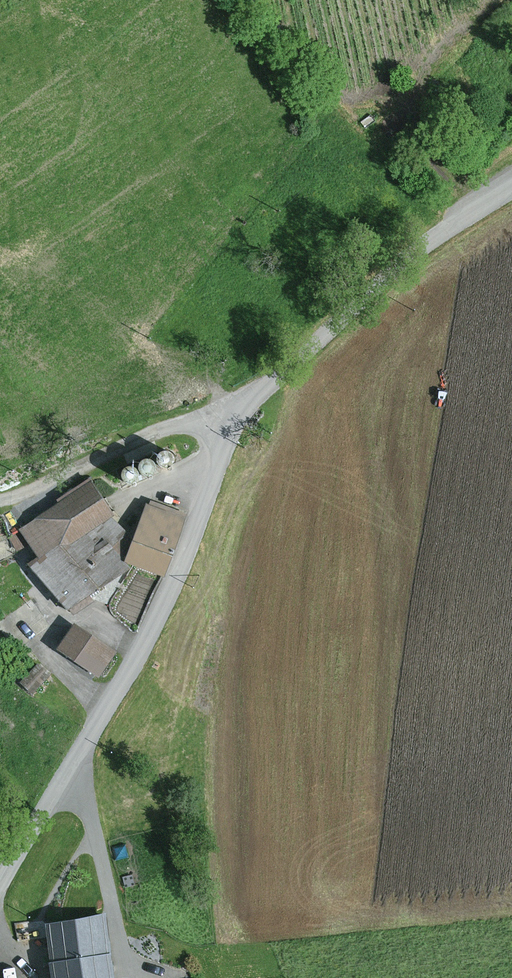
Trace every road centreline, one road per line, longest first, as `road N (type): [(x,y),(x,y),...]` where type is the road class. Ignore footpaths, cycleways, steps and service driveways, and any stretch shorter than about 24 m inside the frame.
road 1 (tertiary): [(0,881),(155,619),(242,415),(391,268),(511,184)]
road 2 (track): [(0,496),(140,432),(238,422)]
road 3 (track): [(129,977),(89,815),(64,775)]

